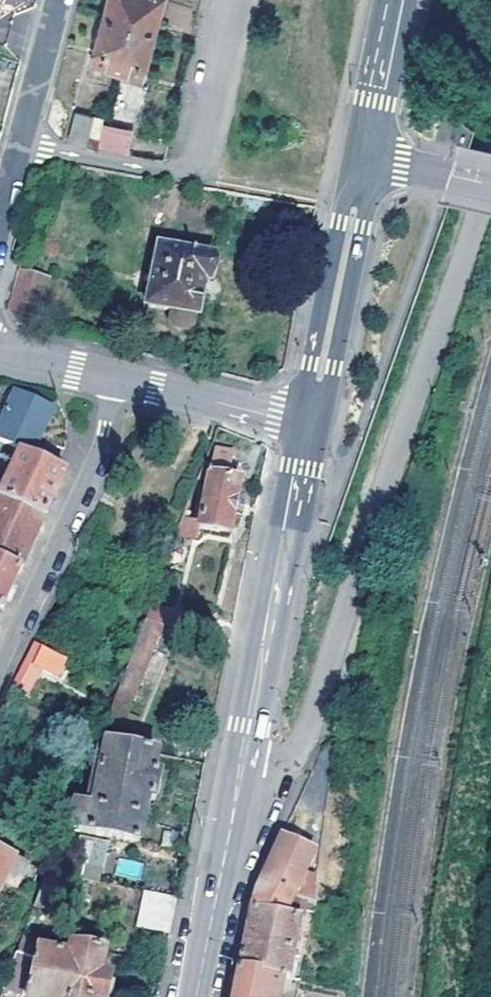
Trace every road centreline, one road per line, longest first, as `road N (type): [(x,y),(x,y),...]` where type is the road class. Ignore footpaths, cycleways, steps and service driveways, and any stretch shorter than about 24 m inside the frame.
road 1 (secondary): [(198,996),(312,424)]
road 2 (residential): [(0,674),(86,472),(113,380)]
road 3 (secondary): [(312,424),(366,153)]
road 4 (residential): [(24,150),(181,179),(192,177),(210,111)]
road 5 (residential): [(113,380),(312,424)]
road 6 (secondary): [(366,153),(400,0)]
road 7 (residential): [(24,150),(61,0)]
road 8 (unclassified): [(366,153),(490,183)]

